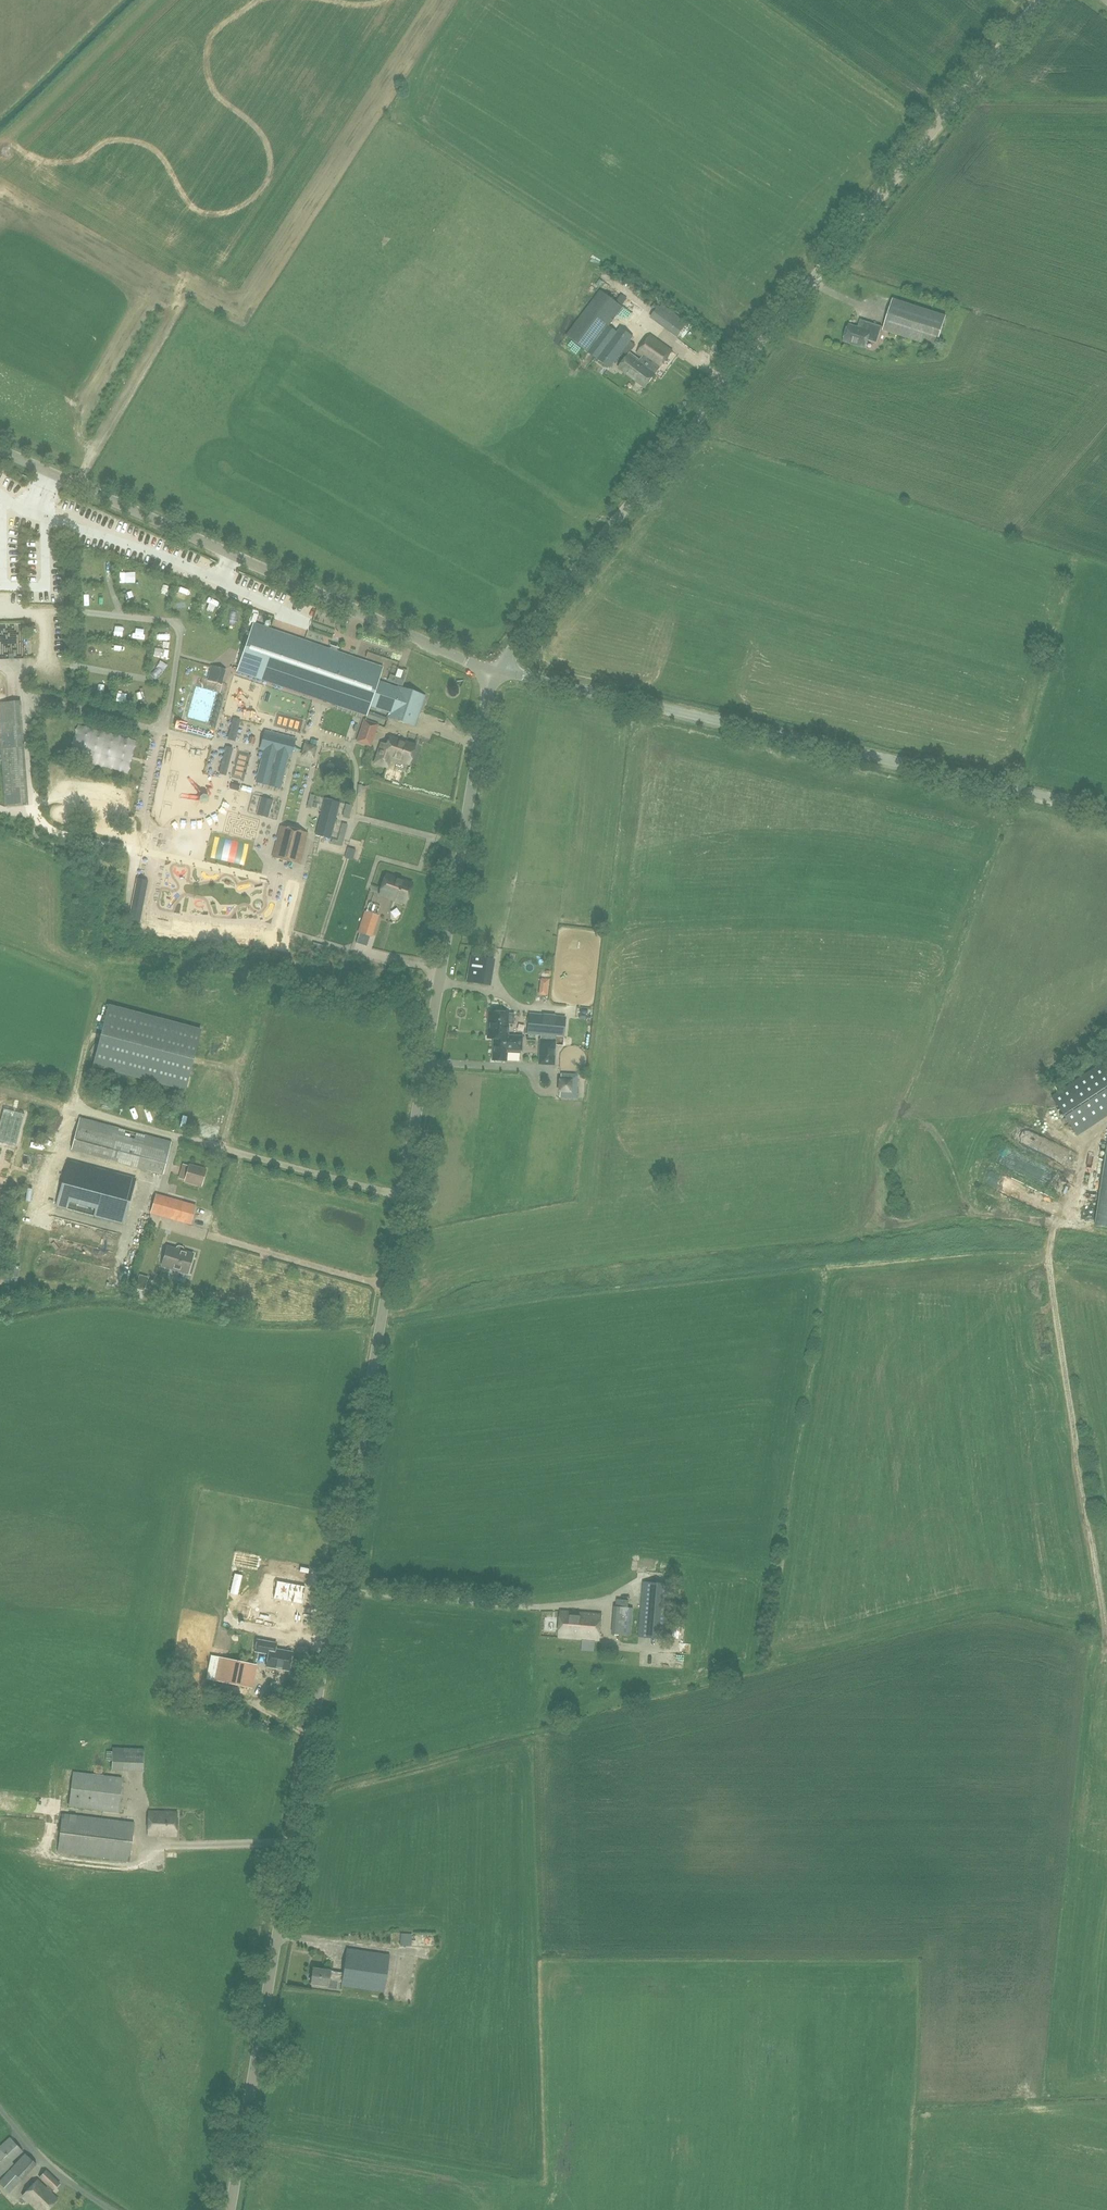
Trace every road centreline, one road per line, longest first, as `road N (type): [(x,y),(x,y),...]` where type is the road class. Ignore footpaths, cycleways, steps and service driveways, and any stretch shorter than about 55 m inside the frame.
road 1 (unclassified): [(335,1590),(494,671)]
road 2 (unclassified): [(494,671),(1040,0)]
road 3 (unclassified): [(1106,814),(494,671)]
road 4 (unclassified): [(494,671),(0,448)]
road 5 (unclassified): [(230,2209),(293,1843)]
road 6 (unclassified): [(598,1606),(335,1590)]
road 7 (unclassified): [(293,1843),(335,1590)]
road 8 (unclassified): [(293,1843),(167,1845)]

